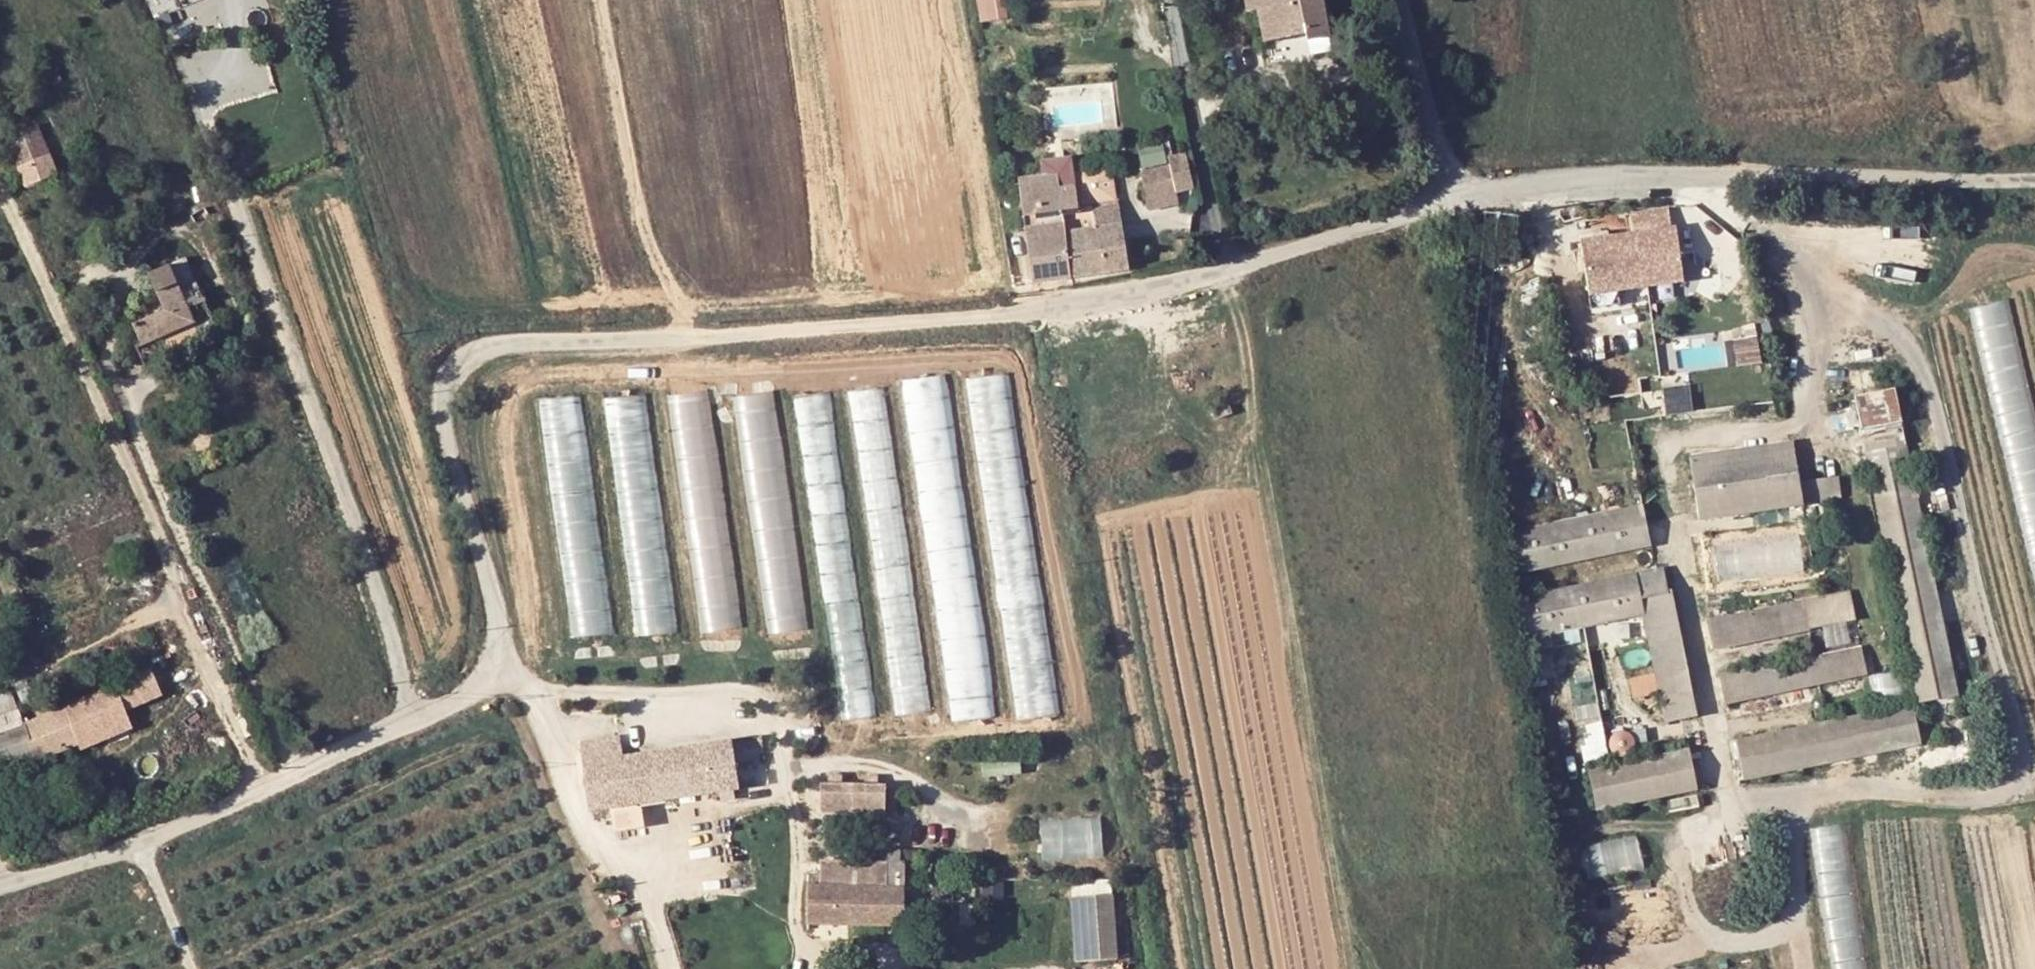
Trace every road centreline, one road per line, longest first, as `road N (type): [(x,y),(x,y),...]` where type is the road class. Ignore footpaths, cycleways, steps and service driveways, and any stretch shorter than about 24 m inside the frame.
road 1 (unclassified): [(0,886),(137,841),(446,706),(476,684),(494,650),(496,609),(445,415),(445,386),(459,363),(490,346),(927,321),(1052,306),(1213,273),(1462,196)]
road 2 (track): [(1673,442),(1665,455),(1725,791),(1736,801),(1764,801),(2024,792),(2028,778),(1913,360),(1892,334),(1788,273)]
road 3 (track): [(0,187),(172,560),(195,647),(263,786)]
road 4 (unclassified): [(1462,196),(1654,181),(2034,178)]
road 5 (track): [(517,683),(646,697),(760,722),(783,750),(797,823),(802,945)]
road 6 (track): [(1699,181),(1792,279),(1808,409),(1805,423),(1790,430),(1673,442)]
road 7 (track): [(488,667),(534,703),(588,837),(646,893),(672,968)]
road 8 (track): [(683,335),(638,208),(596,0)]
road 9 (unclassified): [(1401,0),(1425,100),(1462,196)]
road 10 (track): [(1808,968),(1784,801)]

